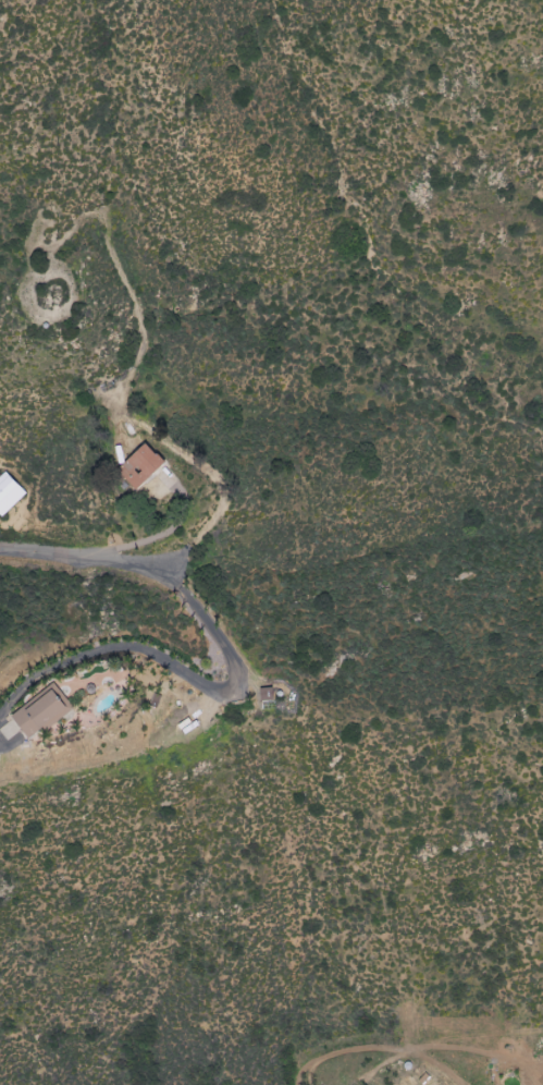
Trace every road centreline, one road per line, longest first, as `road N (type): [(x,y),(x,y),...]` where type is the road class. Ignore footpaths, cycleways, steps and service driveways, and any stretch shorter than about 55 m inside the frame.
road 1 (residential): [(153,434),(215,468),(227,495),(221,513),(177,554),(0,546)]

